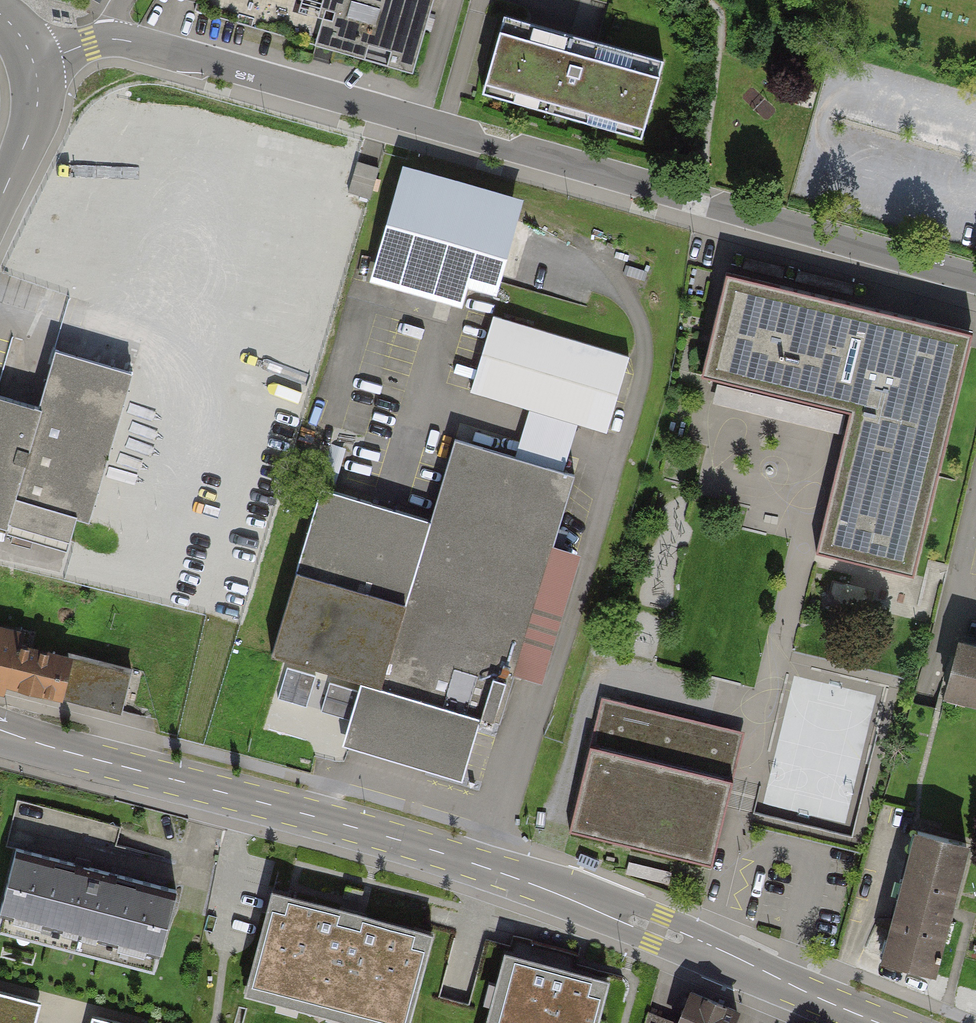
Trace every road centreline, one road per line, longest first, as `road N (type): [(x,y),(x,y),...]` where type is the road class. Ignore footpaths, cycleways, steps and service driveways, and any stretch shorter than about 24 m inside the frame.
road 1 (residential): [(34,63),(111,38),(136,41),(975,283)]
road 2 (primary): [(879,1022),(657,929),(484,867),(6,735)]
road 3 (residential): [(34,63),(32,125),(0,199)]

